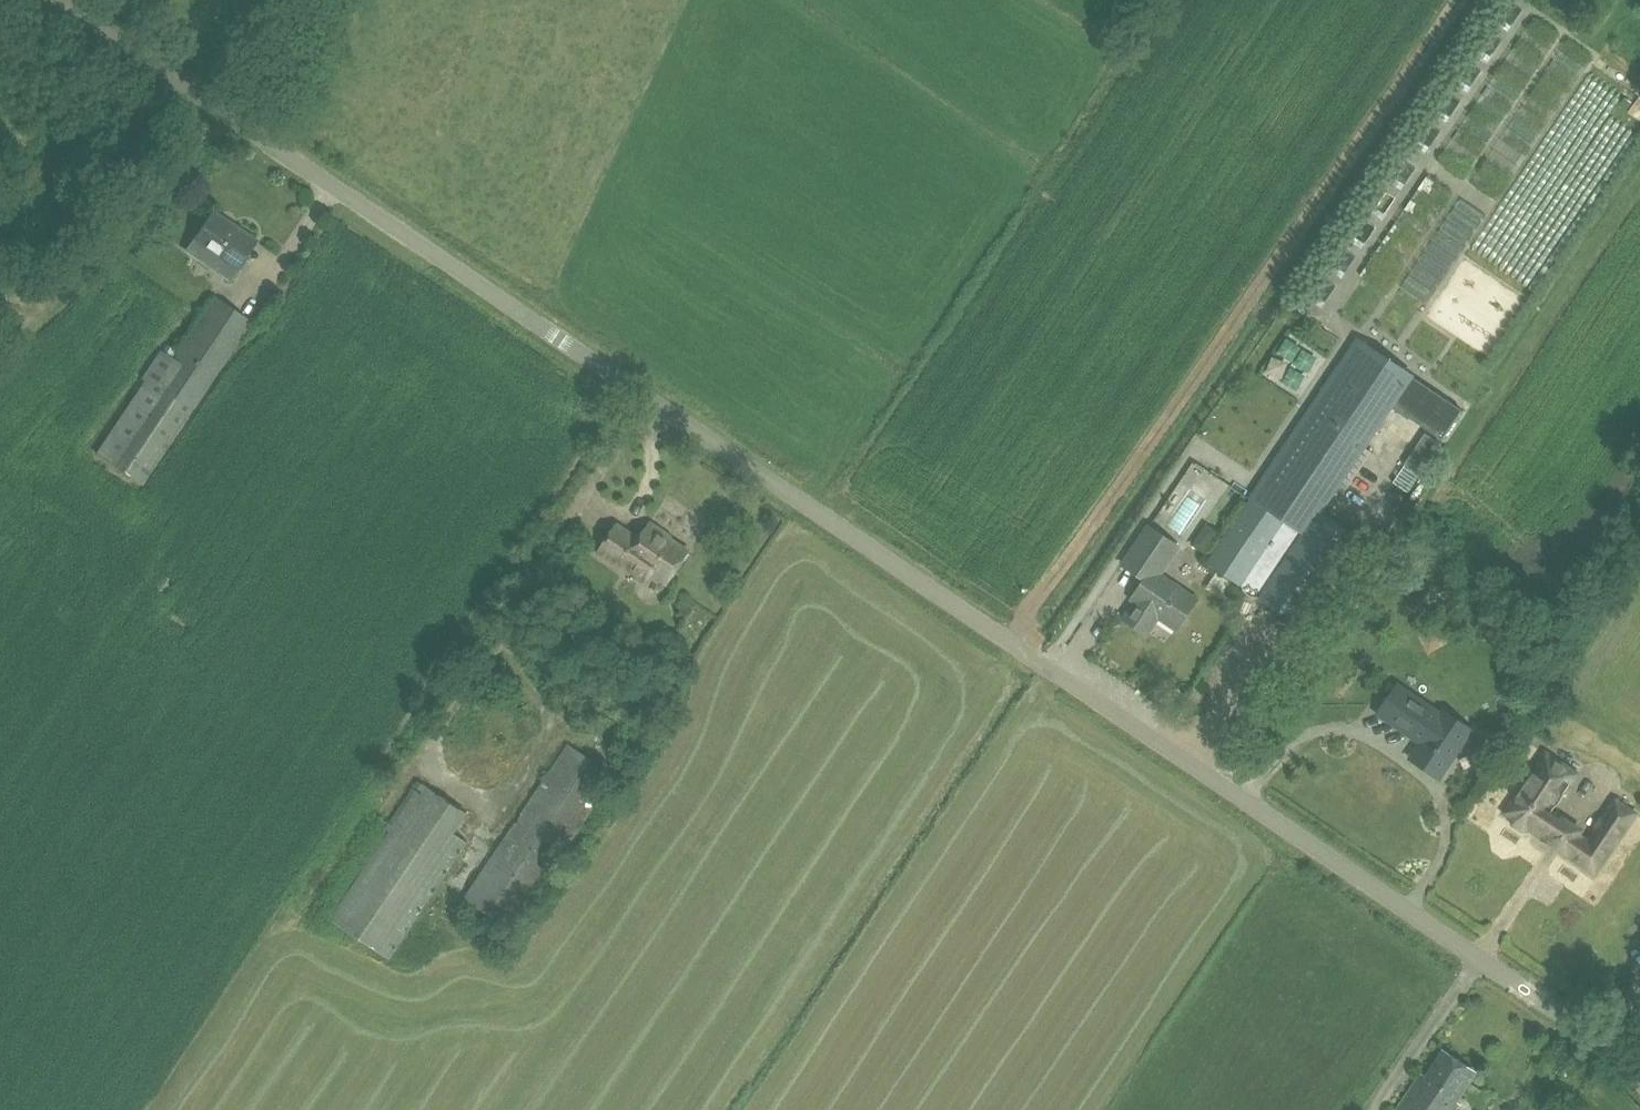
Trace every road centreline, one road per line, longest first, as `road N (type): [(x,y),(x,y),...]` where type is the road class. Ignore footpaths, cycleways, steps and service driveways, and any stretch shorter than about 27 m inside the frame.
road 1 (unclassified): [(1639,1078),(1607,1046),(59,0)]

